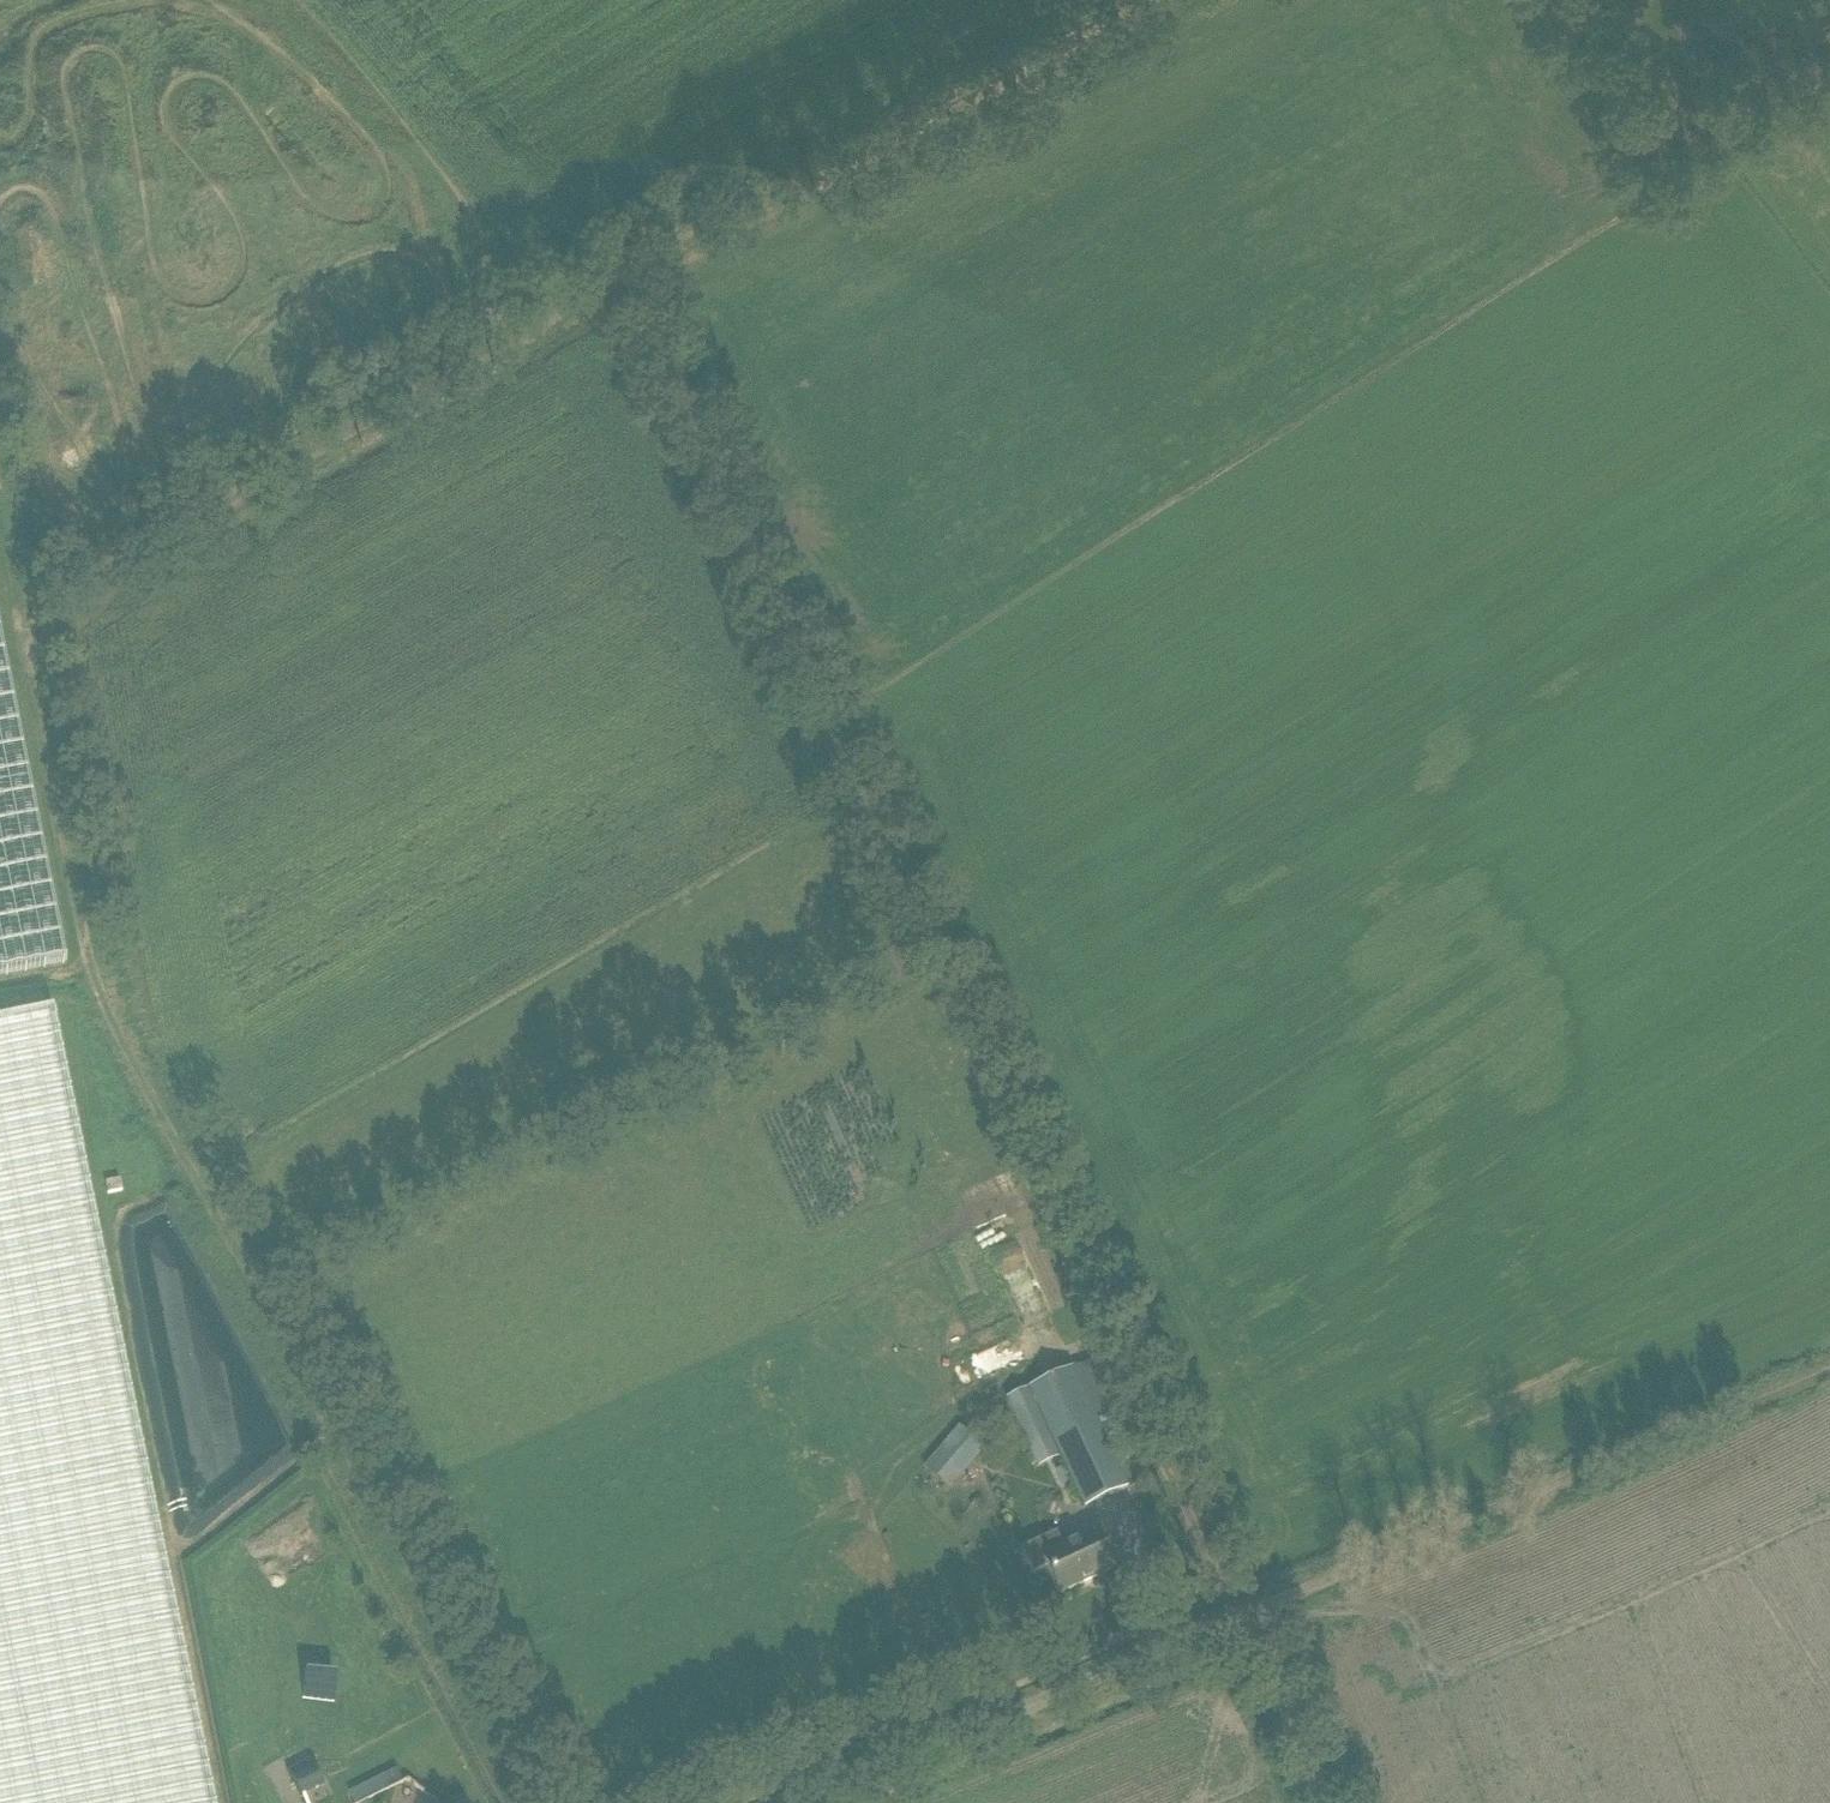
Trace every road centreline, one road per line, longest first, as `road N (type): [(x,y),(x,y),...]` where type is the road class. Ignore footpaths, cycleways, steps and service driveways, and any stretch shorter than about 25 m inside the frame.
road 1 (track): [(1106,0),(611,281),(1242,1624)]
road 2 (track): [(1829,1378),(1242,1624)]
road 3 (unclassified): [(814,1802),(1242,1624)]
road 4 (track): [(1566,0),(1656,145),(1829,39)]
road 5 (unclassified): [(1311,1802),(1242,1624)]

